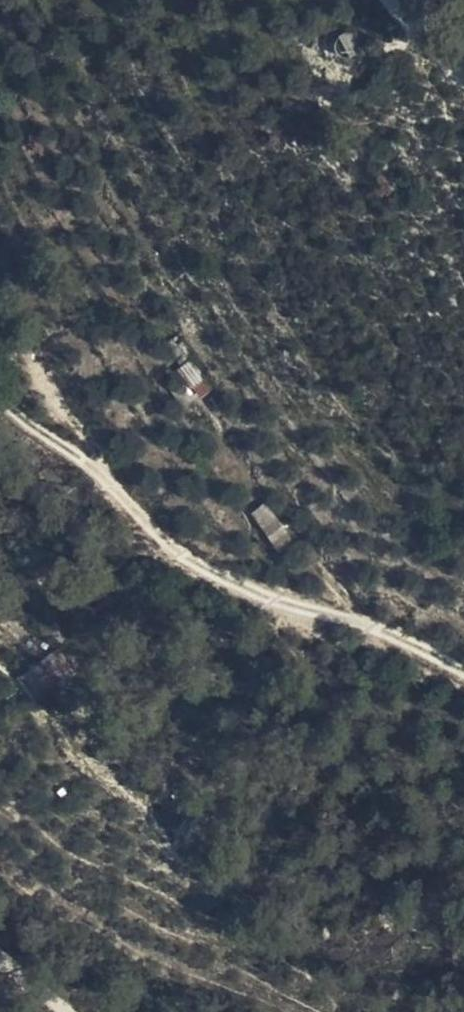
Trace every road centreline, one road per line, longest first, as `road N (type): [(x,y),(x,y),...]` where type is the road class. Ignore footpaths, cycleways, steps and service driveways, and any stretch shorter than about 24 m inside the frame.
road 1 (track): [(0,405),(111,487),(153,535),(219,576),(385,633),(463,675)]

